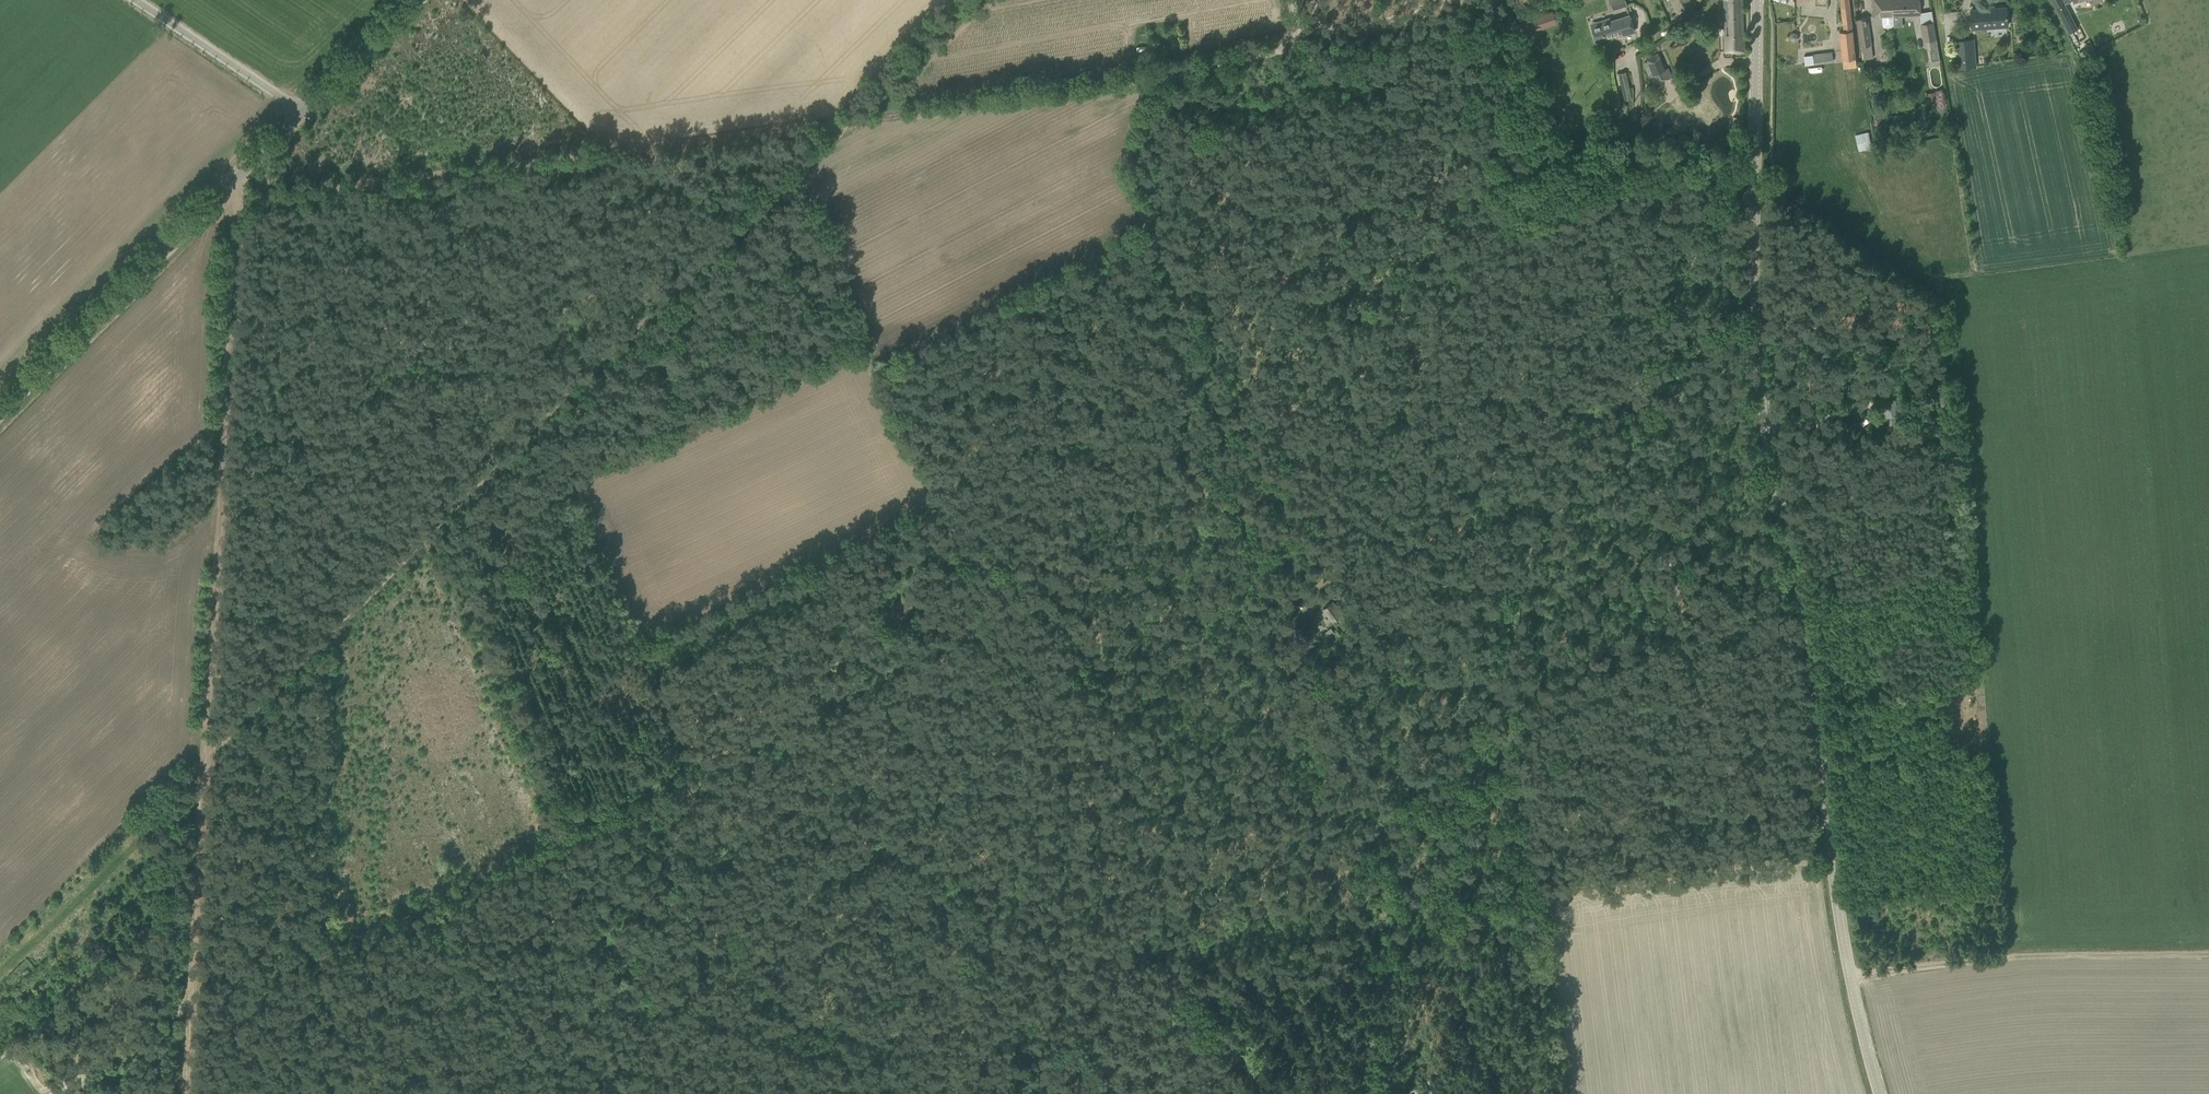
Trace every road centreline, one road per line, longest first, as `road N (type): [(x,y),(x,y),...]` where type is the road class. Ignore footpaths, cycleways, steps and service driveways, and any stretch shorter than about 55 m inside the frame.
road 1 (track): [(1172,85),(1130,141),(1129,178),(1224,429),(970,568),(960,626),(323,960)]
road 2 (tertiary): [(1881,1093),(1837,902),(1755,324),(1758,0)]
road 3 (track): [(1029,1093),(947,967),(1013,924),(1020,741),(718,932),(760,994),(752,1014),(602,1093)]
road 4 (track): [(1754,199),(1731,204),(1708,228),(1644,373),(1538,539),(1479,726),(1461,819),(1456,923),(1448,939),(1420,957)]
road 5 (track): [(846,121),(329,640)]
road 6 (track): [(235,202),(846,121)]
road 7 (track): [(228,189),(235,202),(203,746)]
road 8 (track): [(846,121),(1172,85),(1287,45),(1295,39),(1293,0)]
road 9 (track): [(329,640),(321,984),(358,1093)]
road 10 (unclassified): [(0,414),(305,114)]
road 11 (track): [(1851,977),(2004,959),(2208,954)]
road 12 (track): [(203,746),(183,1093)]
road 13 (track): [(1420,957),(1201,996),(1188,1008),(1159,1093)]
road 14 (unclassified): [(305,114),(134,0)]
road 15 (track): [(1224,429),(1268,411),(1336,539)]
road 16 (track): [(329,640),(216,747),(203,746)]
road 17 (track): [(415,553),(461,543),(566,486)]
road 18 (track): [(1320,970),(1305,894),(1219,913)]
road 19 (unclassified): [(305,114),(420,0)]
road 20 (track): [(718,932),(624,807)]
road 21 (track): [(1185,450),(1245,583)]
road 22 (track): [(1420,957),(1444,1093)]
road 23 (track): [(960,626),(1020,741)]

